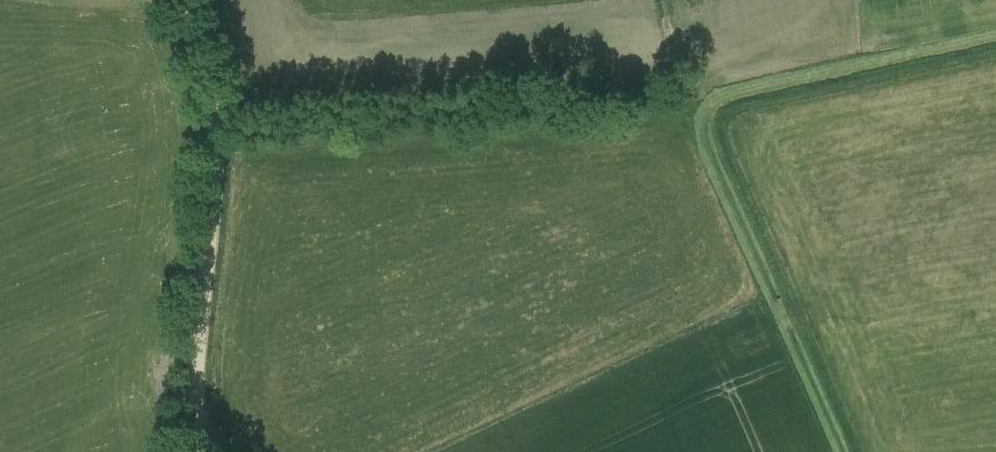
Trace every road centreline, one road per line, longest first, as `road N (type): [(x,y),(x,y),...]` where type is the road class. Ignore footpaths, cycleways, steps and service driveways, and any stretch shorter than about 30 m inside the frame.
road 1 (track): [(212,451),(198,393),(214,117),(186,0)]

